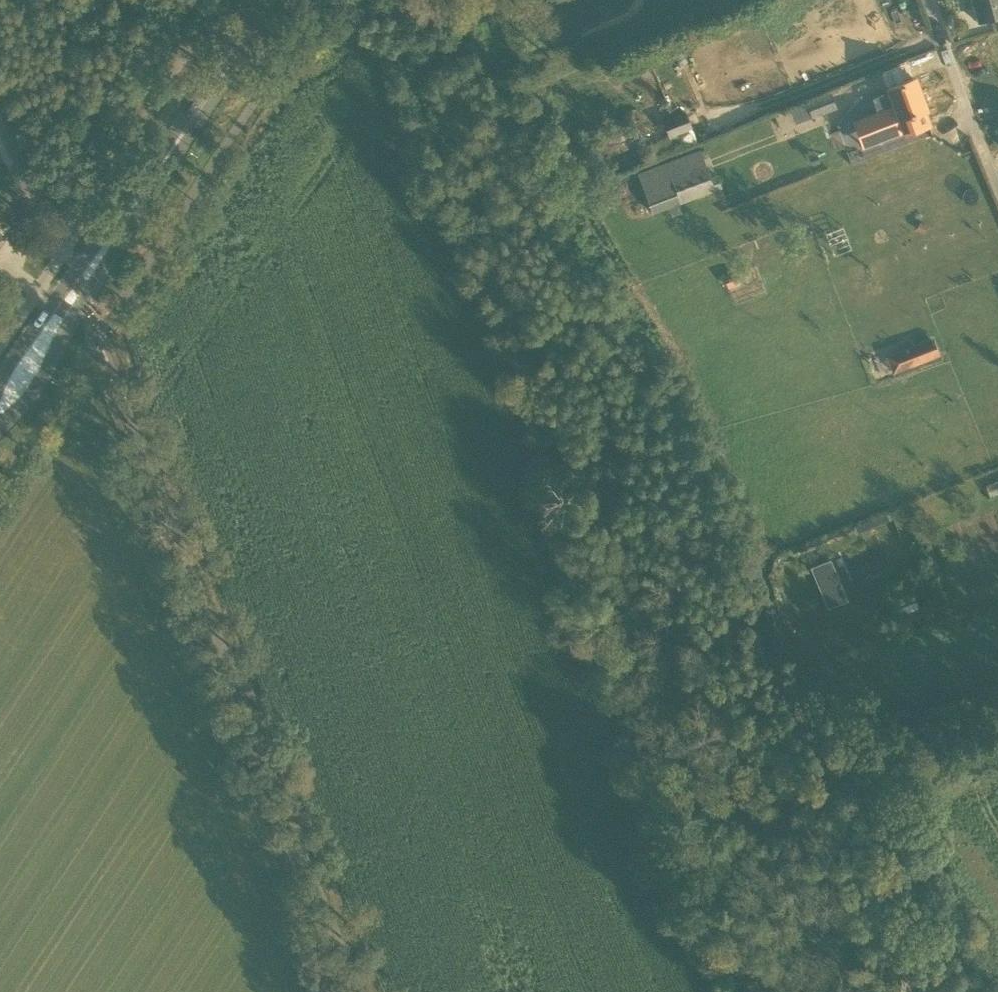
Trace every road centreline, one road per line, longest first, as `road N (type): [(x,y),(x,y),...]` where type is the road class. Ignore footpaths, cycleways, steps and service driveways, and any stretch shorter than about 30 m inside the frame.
road 1 (unclassified): [(370,991),(108,366)]
road 2 (secondary): [(0,404),(274,0)]
road 3 (track): [(924,0),(997,187)]
road 4 (unclassified): [(51,239),(0,128)]

